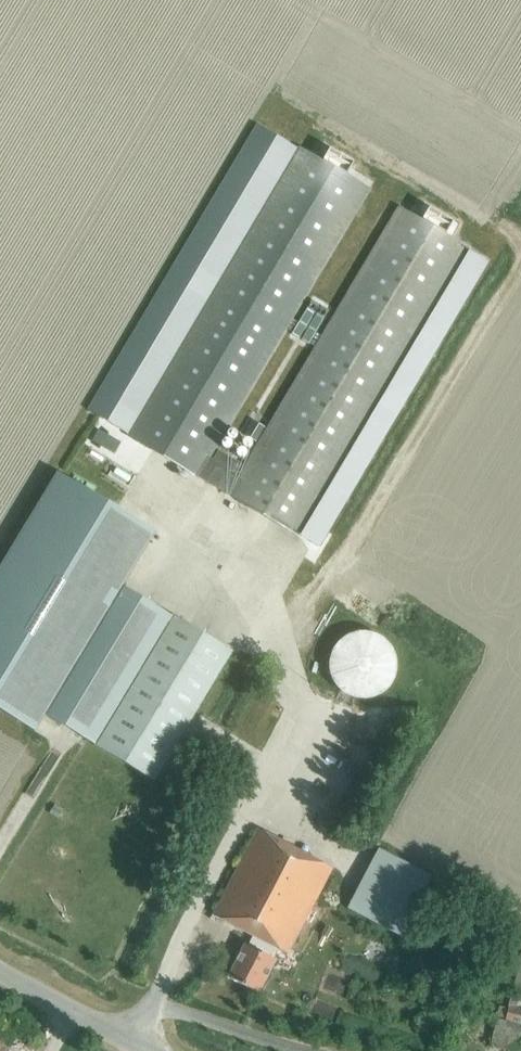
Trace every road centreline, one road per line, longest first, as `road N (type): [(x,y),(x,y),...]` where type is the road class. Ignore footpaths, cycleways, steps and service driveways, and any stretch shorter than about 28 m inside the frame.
road 1 (residential): [(310,1050),(167,1009),(152,1012),(136,1044)]
road 2 (unclassified): [(136,1044),(0,972)]

